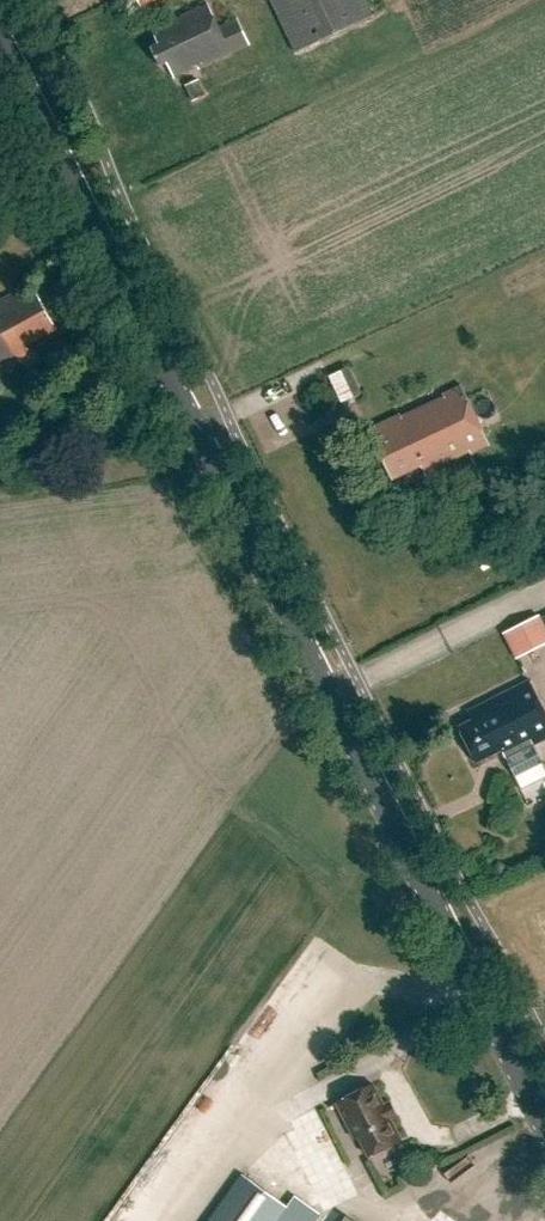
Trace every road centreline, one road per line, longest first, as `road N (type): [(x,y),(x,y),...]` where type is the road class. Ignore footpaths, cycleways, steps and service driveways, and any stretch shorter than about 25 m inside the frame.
road 1 (secondary): [(544,1118),(0,38)]

